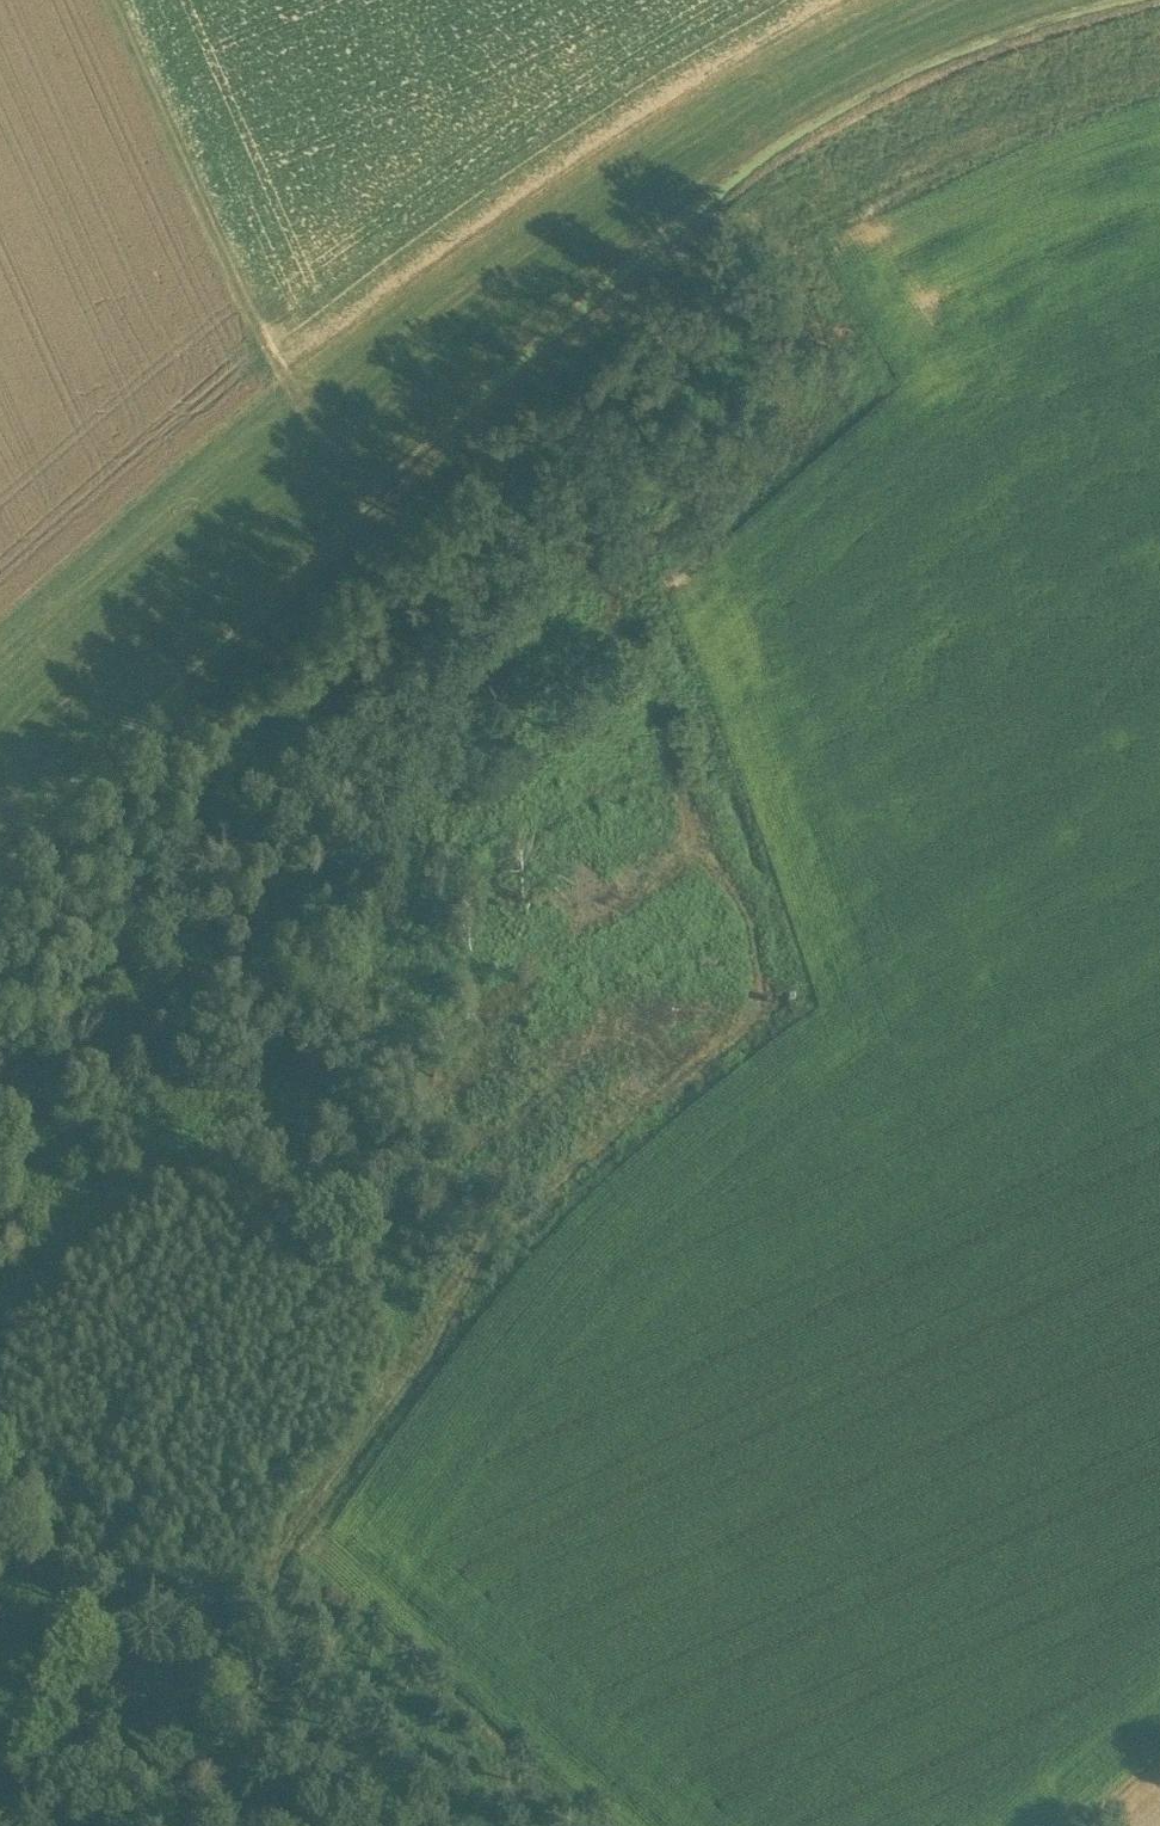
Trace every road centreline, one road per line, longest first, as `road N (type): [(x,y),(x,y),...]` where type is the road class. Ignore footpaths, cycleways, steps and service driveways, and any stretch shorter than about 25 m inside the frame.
road 1 (track): [(106,0),(282,384),(0,608)]

